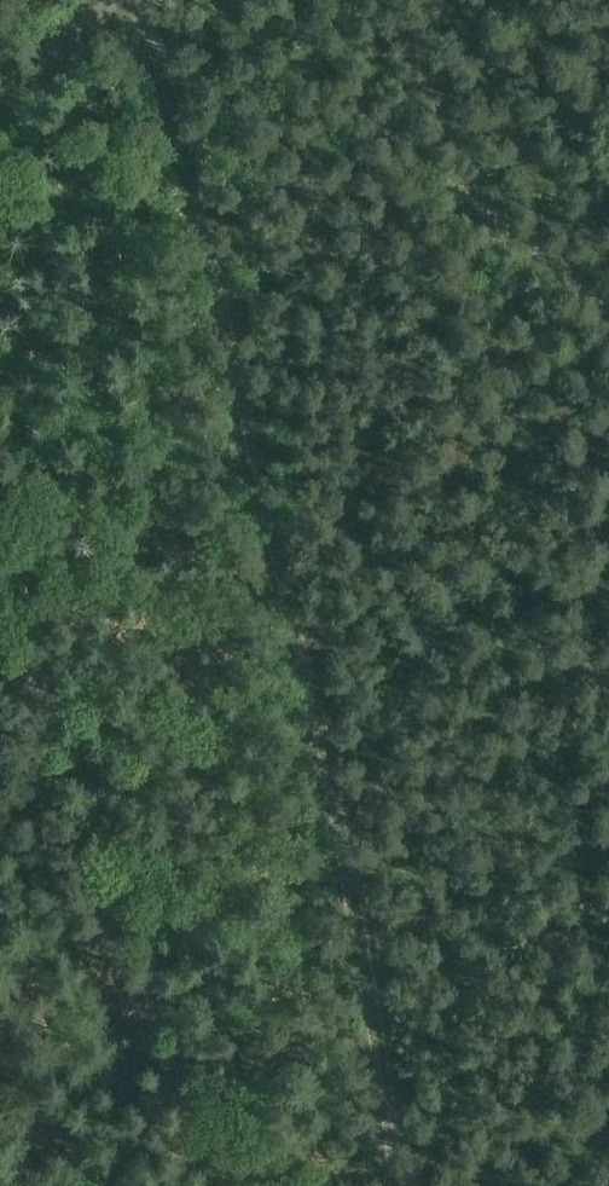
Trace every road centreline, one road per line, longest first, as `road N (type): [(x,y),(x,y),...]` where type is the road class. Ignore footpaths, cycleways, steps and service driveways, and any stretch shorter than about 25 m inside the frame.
road 1 (unclassified): [(0,88),(113,0)]

